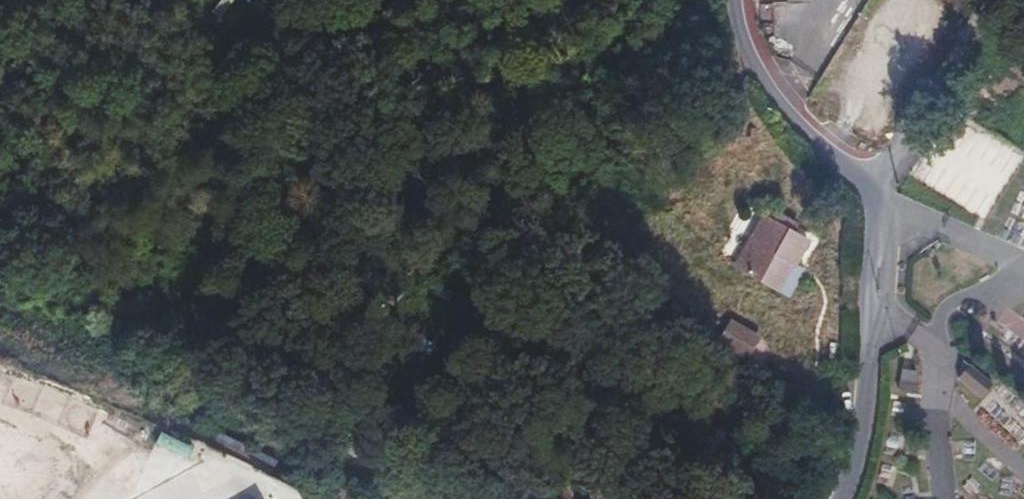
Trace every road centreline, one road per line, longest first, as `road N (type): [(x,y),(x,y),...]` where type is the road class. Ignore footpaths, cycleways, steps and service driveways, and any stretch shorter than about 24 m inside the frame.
road 1 (unclassified): [(837,498),(863,422),(871,357),(870,192)]
road 2 (unclassified): [(738,0),(753,56),(782,106),(870,192)]

